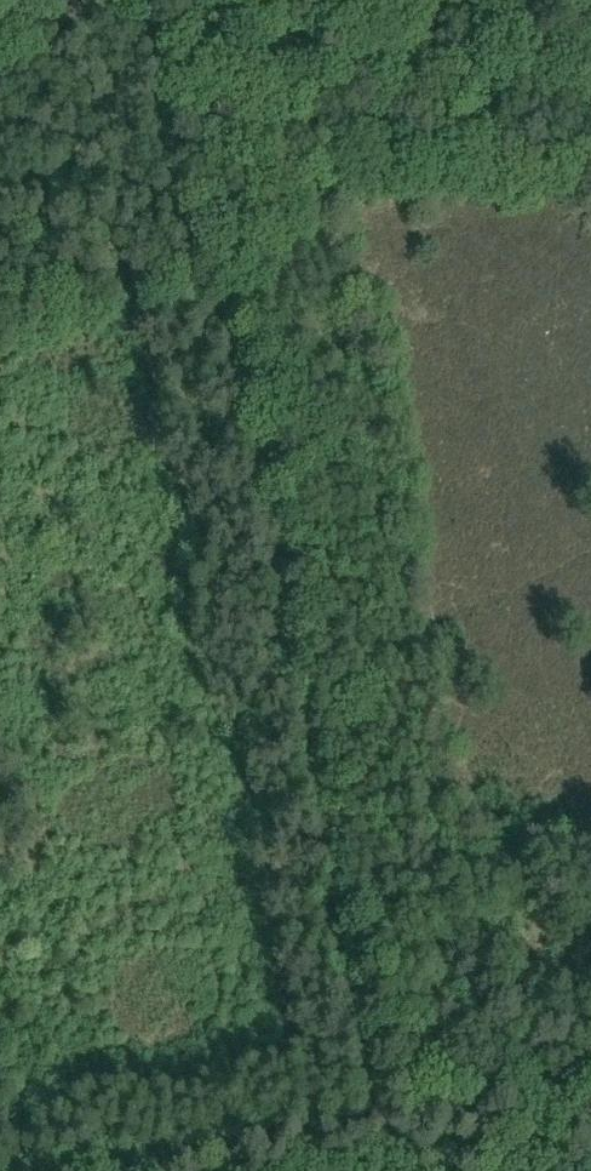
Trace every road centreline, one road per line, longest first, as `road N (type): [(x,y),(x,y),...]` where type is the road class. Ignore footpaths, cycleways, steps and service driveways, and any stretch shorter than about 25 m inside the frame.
road 1 (track): [(182,0),(382,1125)]
road 2 (track): [(590,1088),(128,1170)]
road 3 (track): [(171,0),(0,36)]

